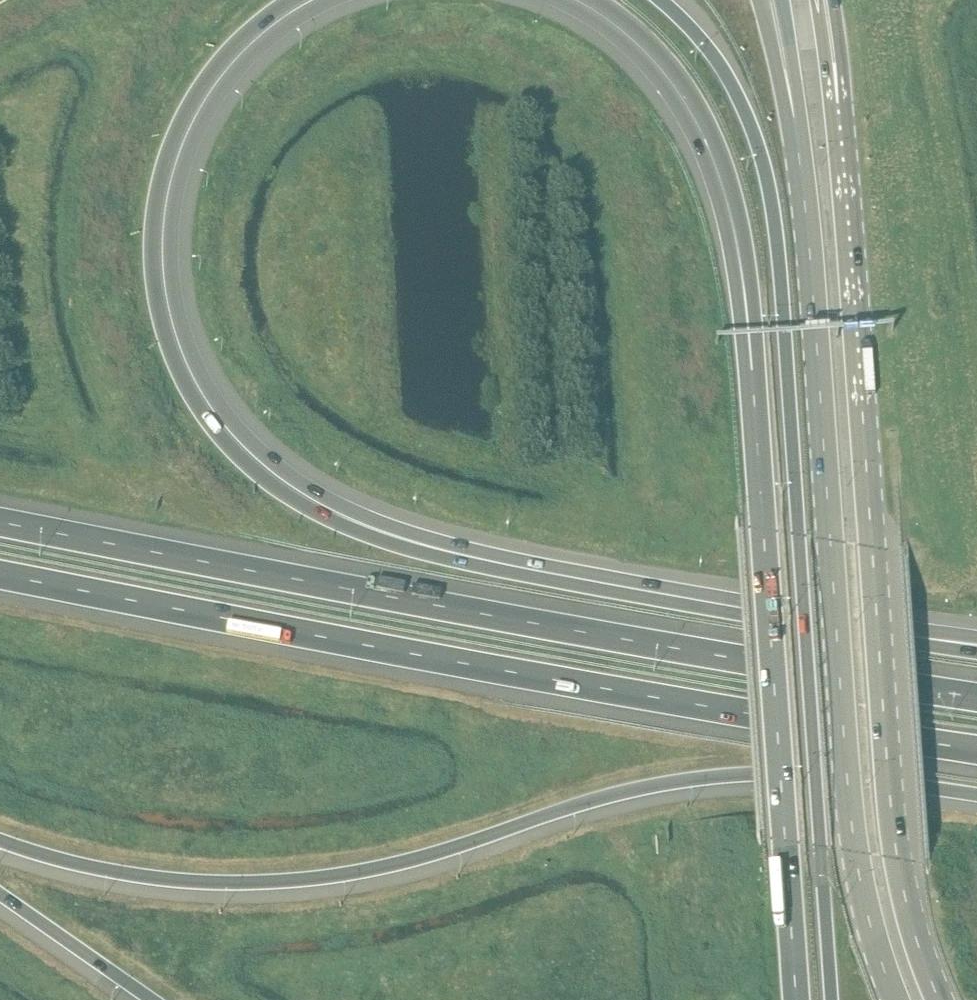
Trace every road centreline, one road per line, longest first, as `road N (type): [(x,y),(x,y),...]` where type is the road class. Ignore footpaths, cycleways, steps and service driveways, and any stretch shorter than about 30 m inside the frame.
road 1 (motorway): [(768,611),(511,564),(385,531),(303,495),(212,412),(172,325),(161,246),(166,196),(211,88),(263,30),(308,0)]
road 2 (motorway): [(831,999),(767,174),(725,70),(665,0)]
road 3 (motorway): [(0,842),(149,877),(281,882),(418,857),(690,779),(834,773),(976,794)]
road 4 (motorway): [(0,573),(703,707),(976,750)]
road 5 (motorway): [(976,697),(0,522)]
road 6 (secondary): [(939,999),(896,857),(888,796),(837,94)]
road 7 (secondary): [(791,103),(854,851),(896,999)]
road 8 (motorway): [(580,0),(658,62),(706,139),(727,194),(752,368),(768,611)]
road 9 (motorway): [(768,611),(795,999)]
road 10 (motorway): [(959,641),(768,611)]
road 11 (motorway): [(0,894),(149,999)]

